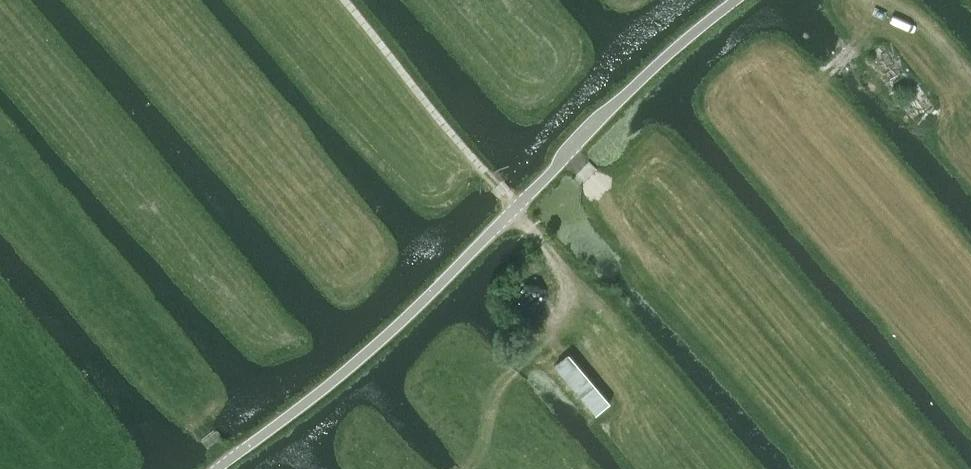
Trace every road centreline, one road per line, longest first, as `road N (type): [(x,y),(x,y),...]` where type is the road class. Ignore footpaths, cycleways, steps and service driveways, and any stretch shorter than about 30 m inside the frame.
road 1 (unclassified): [(216,468),(346,370),(636,84),(736,0)]
road 2 (track): [(467,468),(485,436),(497,374),(568,302),(576,275),(517,208)]

